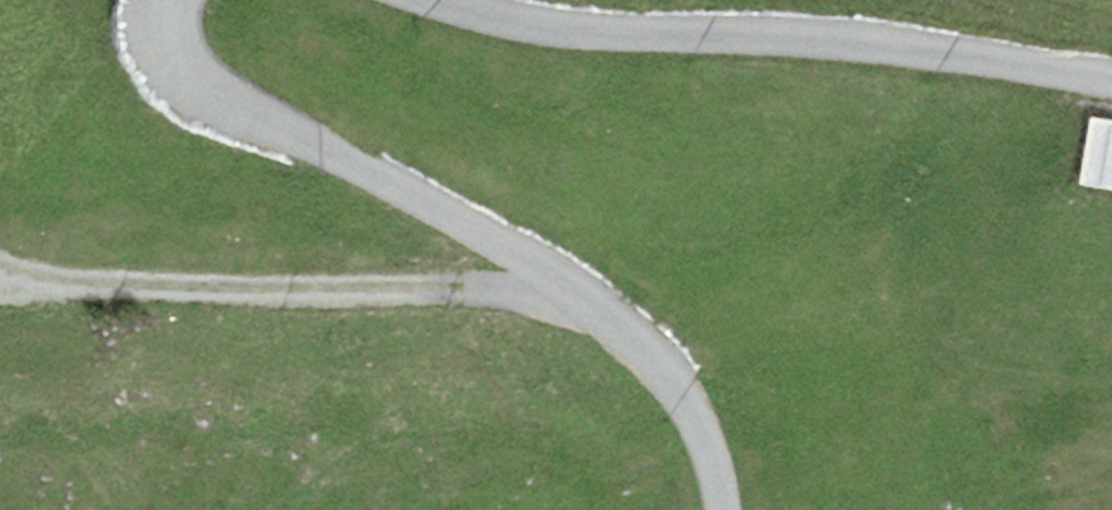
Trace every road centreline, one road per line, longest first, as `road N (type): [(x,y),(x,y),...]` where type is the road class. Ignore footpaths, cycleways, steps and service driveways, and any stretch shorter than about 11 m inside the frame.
road 1 (track): [(445,0),(551,27),(884,44),(1111,80)]
road 2 (track): [(18,302),(297,279),(557,291)]
road 3 (track): [(557,291),(371,171),(204,92),(166,51),(164,0)]
road 4 (track): [(718,509),(715,470),(677,384),(600,311),(557,291)]

